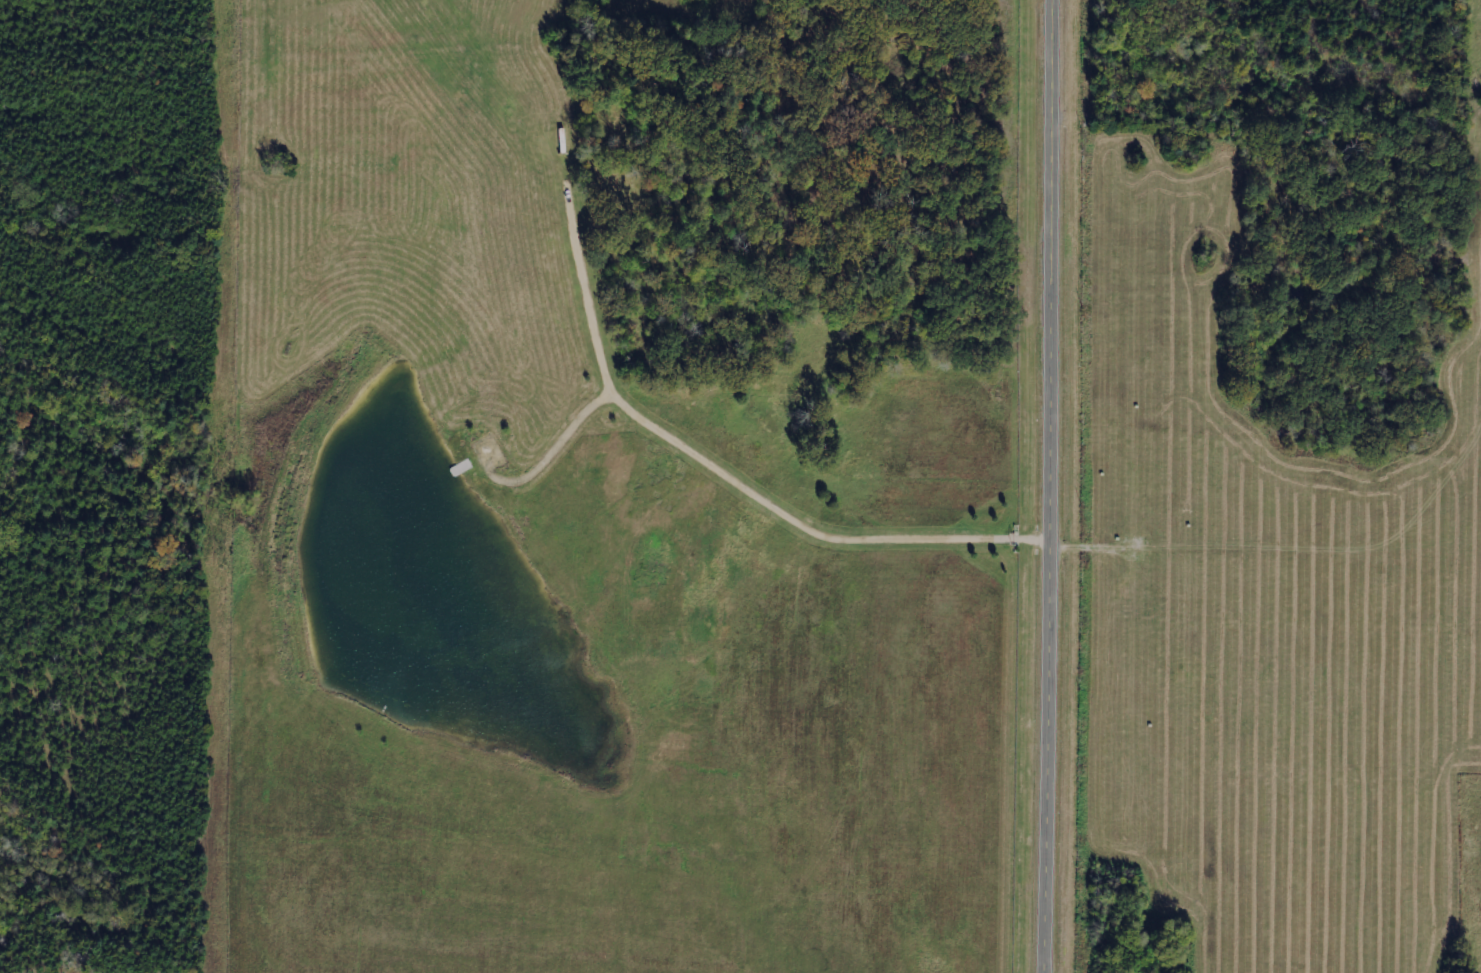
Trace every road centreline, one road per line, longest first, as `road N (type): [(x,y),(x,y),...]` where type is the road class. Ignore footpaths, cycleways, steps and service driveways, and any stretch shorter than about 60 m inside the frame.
road 1 (tertiary): [(1038,972),(1045,0)]

